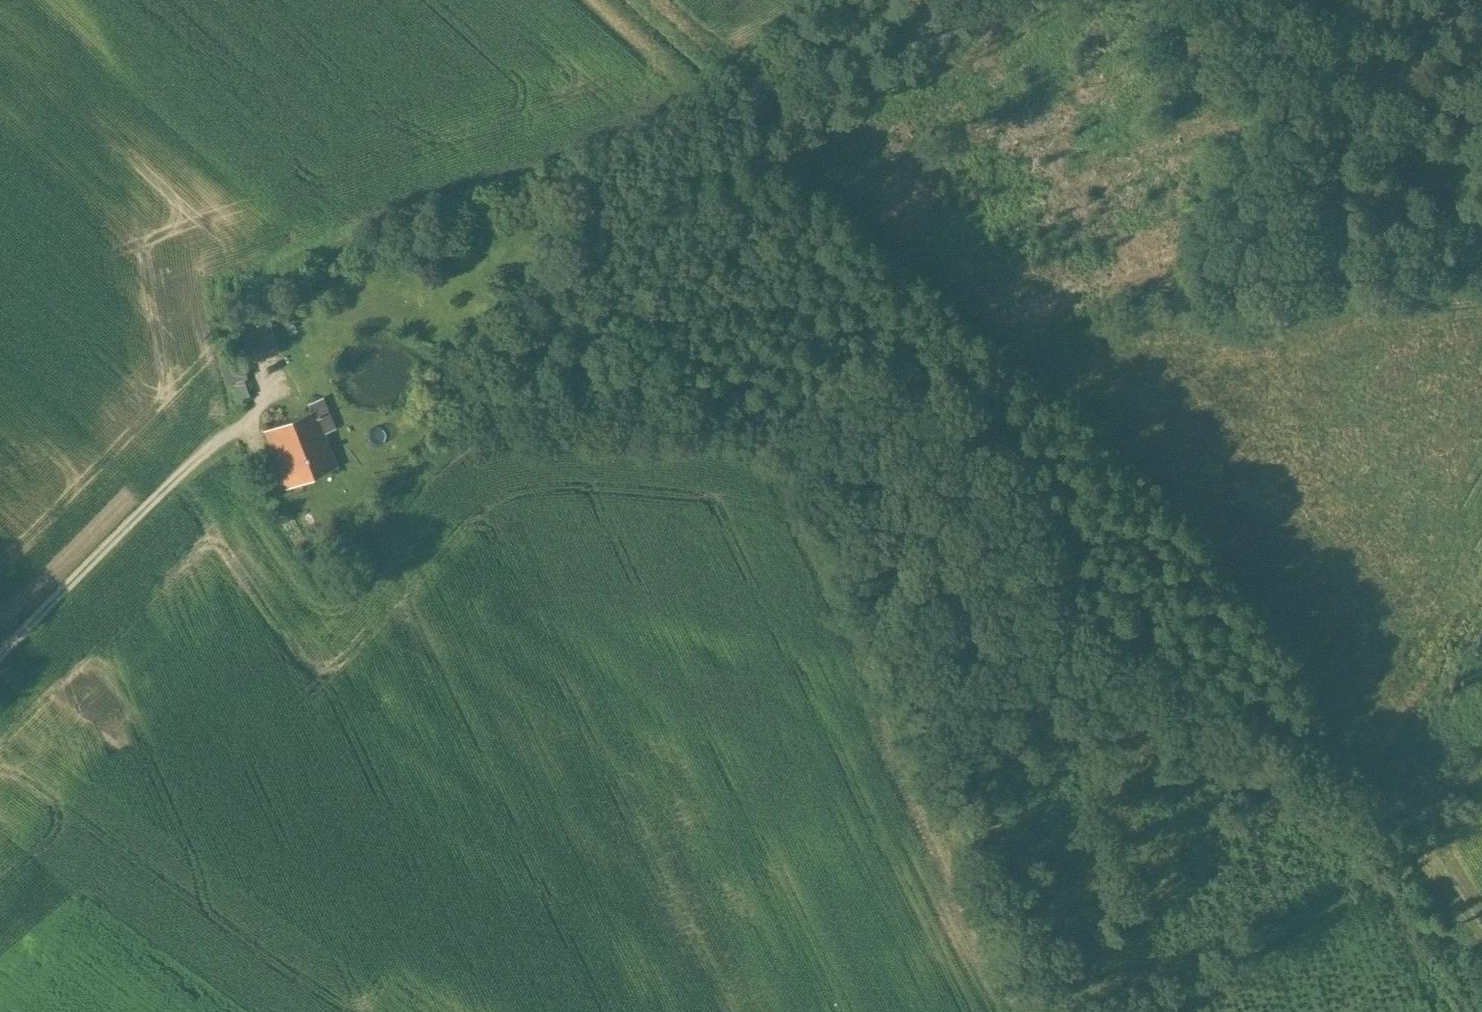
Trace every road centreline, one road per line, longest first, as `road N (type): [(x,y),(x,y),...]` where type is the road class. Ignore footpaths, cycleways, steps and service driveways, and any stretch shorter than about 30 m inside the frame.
road 1 (track): [(217,438),(0,651)]

